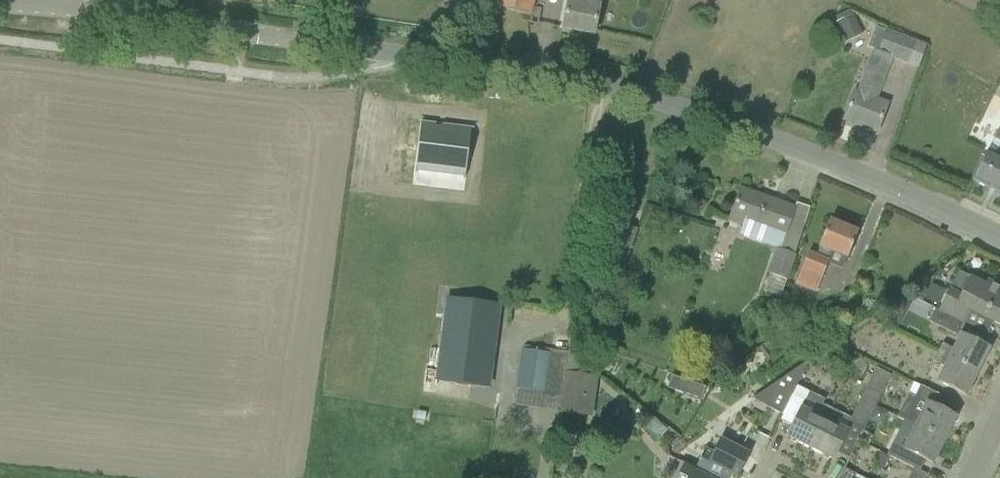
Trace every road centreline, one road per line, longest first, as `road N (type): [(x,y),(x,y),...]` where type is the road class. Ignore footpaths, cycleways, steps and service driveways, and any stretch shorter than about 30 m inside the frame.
road 1 (tertiary): [(0,5),(248,27),(438,56),(658,106),(999,235)]

